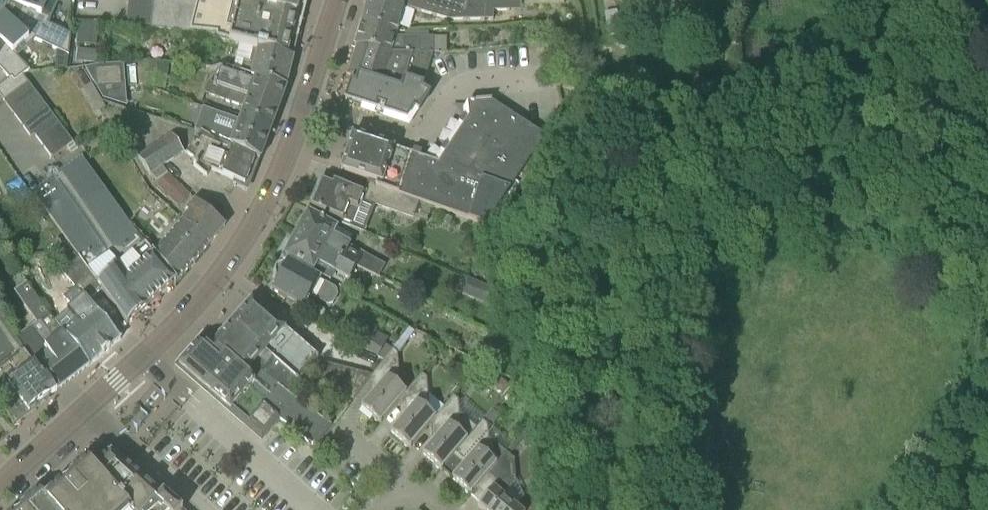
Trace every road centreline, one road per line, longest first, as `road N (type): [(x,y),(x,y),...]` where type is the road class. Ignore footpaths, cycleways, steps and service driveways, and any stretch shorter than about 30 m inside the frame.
road 1 (tertiary): [(141,357),(207,290),(265,201),(337,0)]
road 2 (residential): [(314,509),(141,357)]
road 3 (residential): [(86,408),(200,509)]

